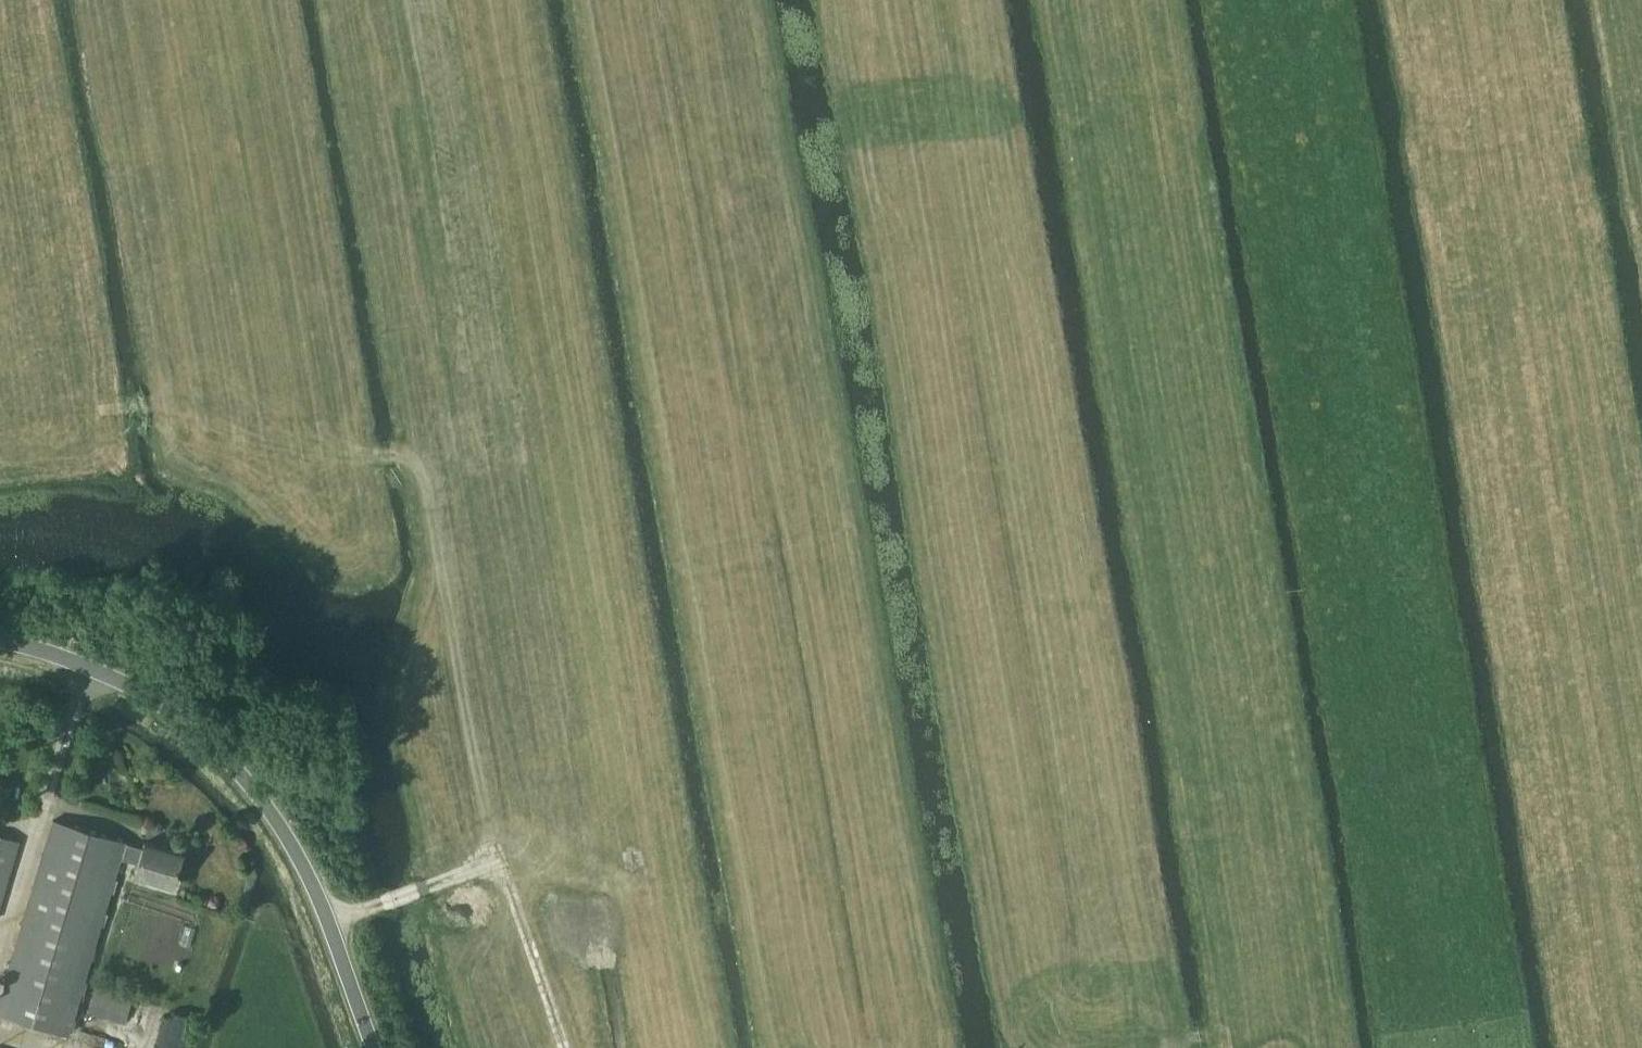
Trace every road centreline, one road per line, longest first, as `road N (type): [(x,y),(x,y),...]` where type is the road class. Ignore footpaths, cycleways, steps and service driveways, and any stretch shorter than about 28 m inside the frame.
road 1 (track): [(488,863),(492,819),(424,476),(412,459),(320,449),(208,409),(102,406),(0,417)]
road 2 (unclassified): [(374,1047),(321,901),(249,782),(198,731),(129,688),(0,644)]
road 3 (track): [(329,923),(488,863),(505,873),(570,1047)]
road 4 (track): [(89,672),(0,955)]

